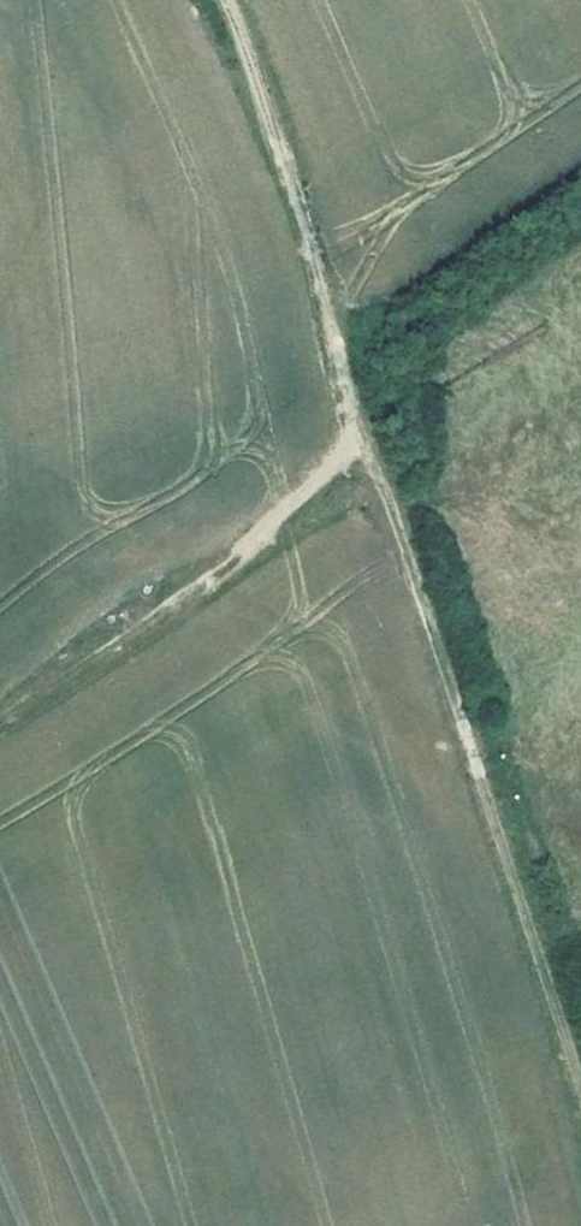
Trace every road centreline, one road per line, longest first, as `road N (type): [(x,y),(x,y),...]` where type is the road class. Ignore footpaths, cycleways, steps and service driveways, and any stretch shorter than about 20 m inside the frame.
road 1 (track): [(580,1116),(369,453)]
road 2 (track): [(369,453),(220,0)]
road 3 (track): [(0,720),(188,597),(369,453)]

